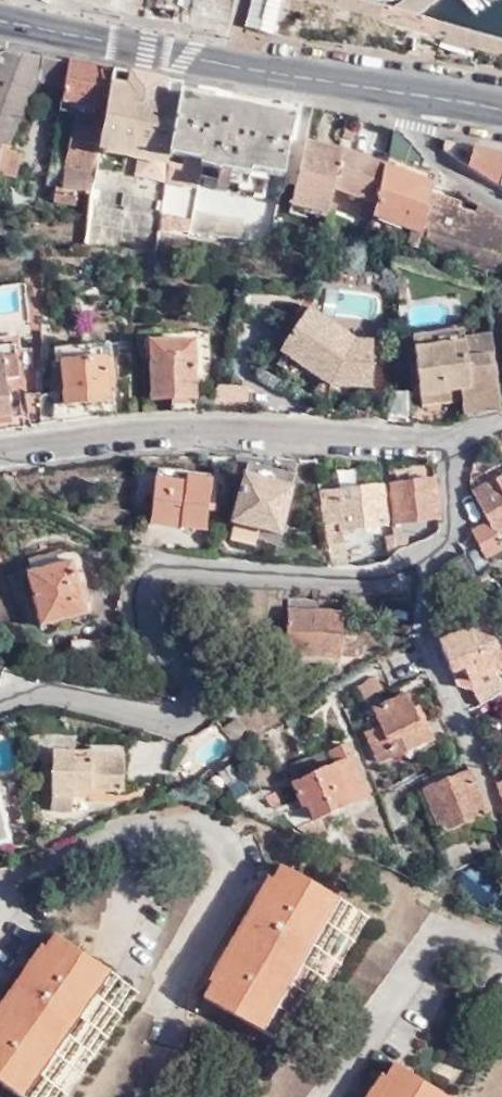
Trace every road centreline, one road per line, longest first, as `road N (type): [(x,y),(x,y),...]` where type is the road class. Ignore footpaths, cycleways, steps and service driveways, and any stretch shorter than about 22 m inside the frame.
road 1 (residential): [(0,703),(63,689),(168,714),(192,710),(202,699),(207,672),(156,611),(153,591),(161,576),(188,566),(358,578),(408,566),(455,525),(458,460),(468,442)]
road 2 (residential): [(0,450),(160,427),(468,442)]
road 3 (secondary): [(0,15),(419,95)]
road 4 (residential): [(501,196),(426,145),(415,122),(419,95)]

